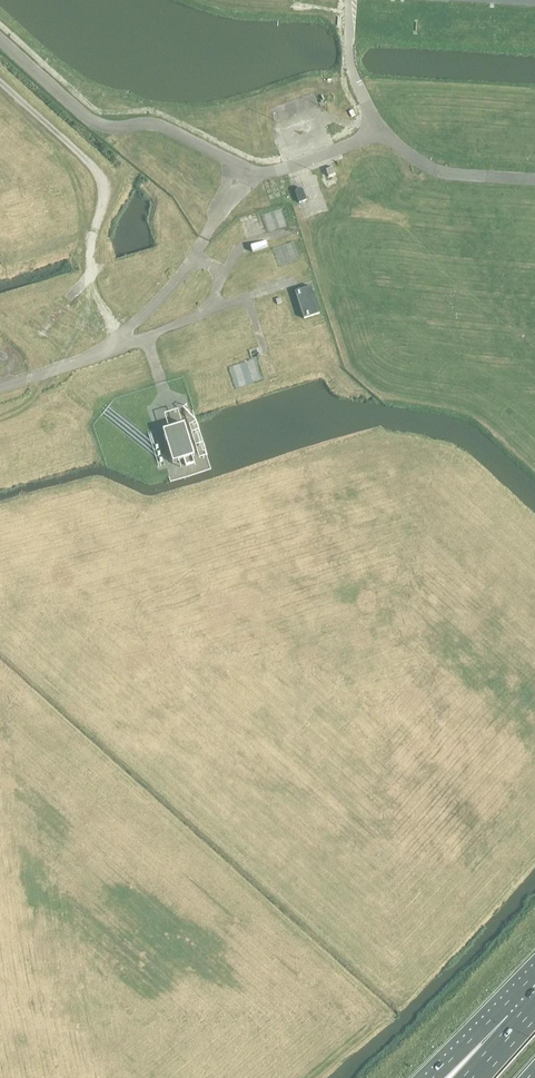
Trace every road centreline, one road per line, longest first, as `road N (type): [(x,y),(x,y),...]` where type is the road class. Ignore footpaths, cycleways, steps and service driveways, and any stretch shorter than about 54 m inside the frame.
road 1 (track): [(125,339),(94,297),(88,269),(105,191),(96,168),(0,82)]

